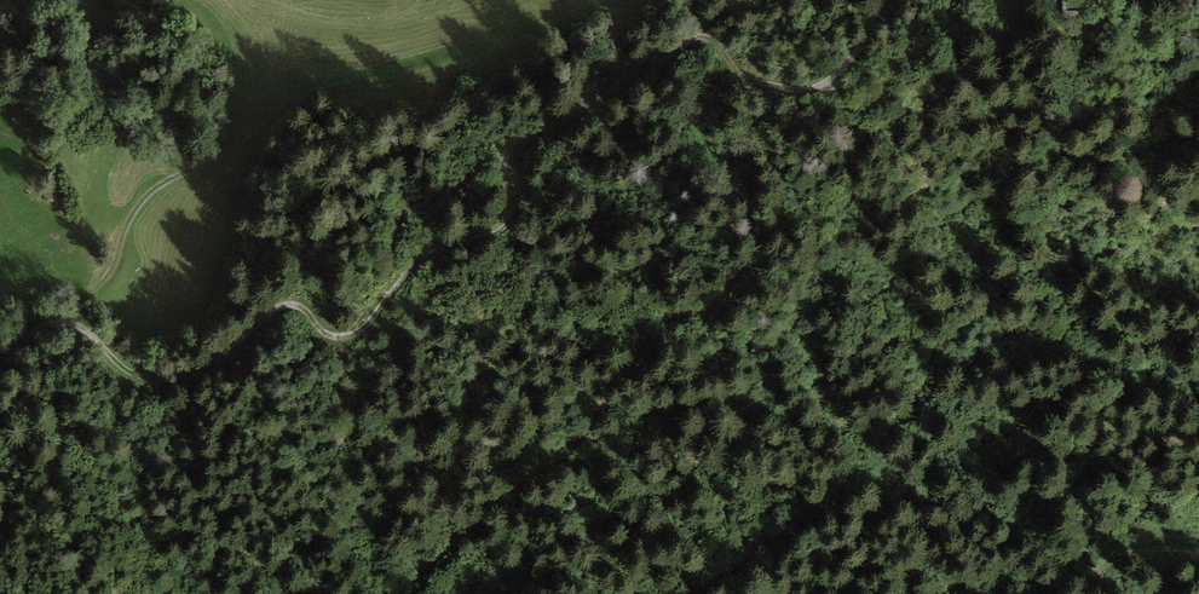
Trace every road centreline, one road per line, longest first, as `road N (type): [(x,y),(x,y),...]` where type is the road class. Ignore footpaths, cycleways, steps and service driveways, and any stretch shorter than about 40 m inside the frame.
road 1 (track): [(884,0),(853,56),(816,87),(748,78),(715,42),(698,37),(630,72),(603,102),(526,135),(510,146),(507,167),(519,211),(513,225),(429,253),(363,335),(329,334),(295,304),(219,362),(154,379),(131,373),(66,318),(35,329),(0,357)]
road 2 (track): [(72,319),(111,266),(144,198),(235,143)]
road 3 (track): [(1078,593),(1116,559),(1198,556)]

